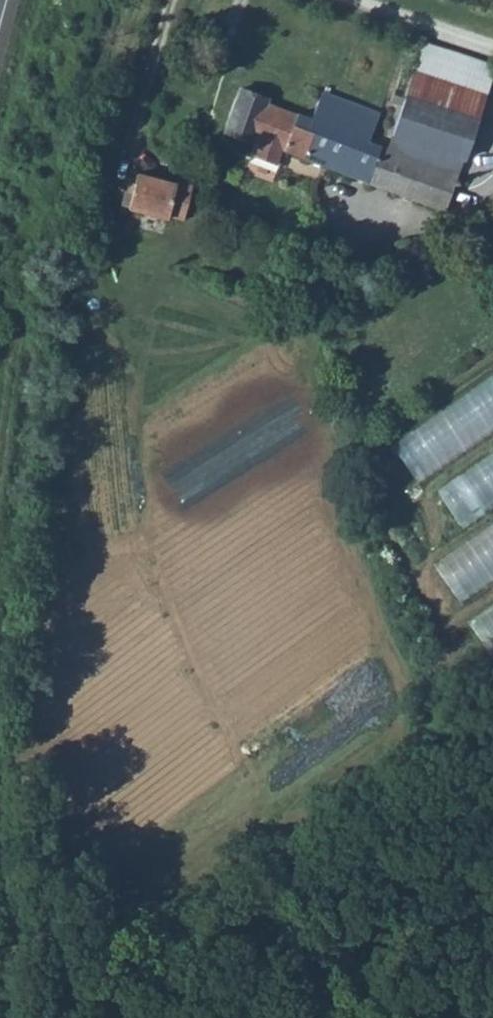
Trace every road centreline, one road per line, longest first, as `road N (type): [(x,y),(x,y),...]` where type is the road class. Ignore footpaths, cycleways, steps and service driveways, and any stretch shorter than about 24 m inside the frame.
road 1 (unclassified): [(325,0),(492,54)]
road 2 (unclassified): [(128,152),(174,0)]

